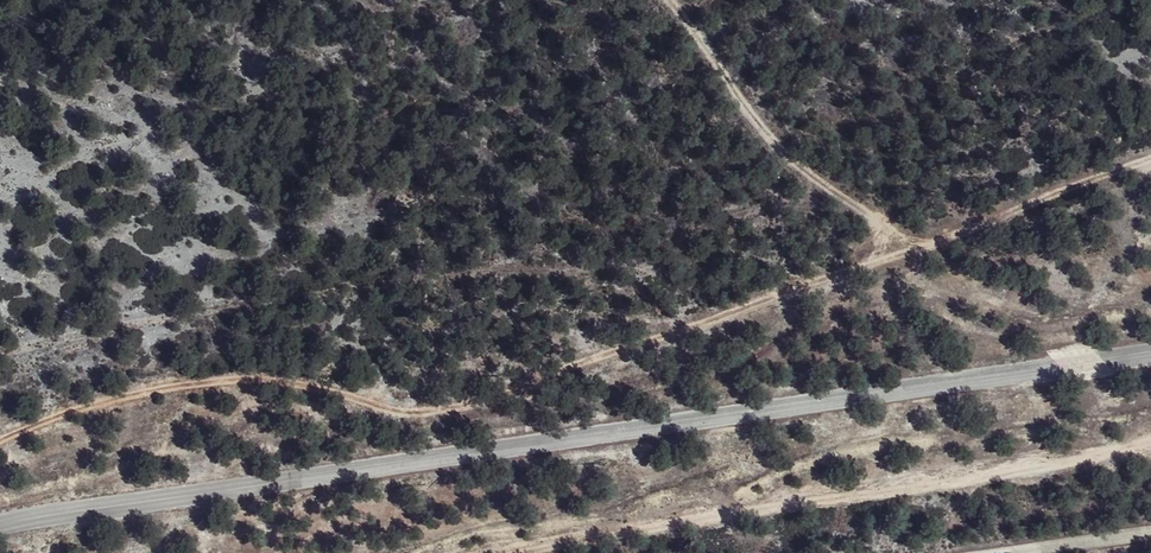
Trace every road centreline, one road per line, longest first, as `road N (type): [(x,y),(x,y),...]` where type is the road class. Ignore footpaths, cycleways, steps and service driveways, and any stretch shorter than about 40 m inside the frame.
road 1 (track): [(0,440),(105,400),(220,385),(281,381),(338,389),(367,405),(414,415),(455,407),(930,248),(1150,157)]
road 2 (unclassified): [(0,530),(1150,347)]
road 3 (track): [(485,552),(1150,443)]
road 4 (track): [(670,0),(794,166),(884,222),(944,243)]

